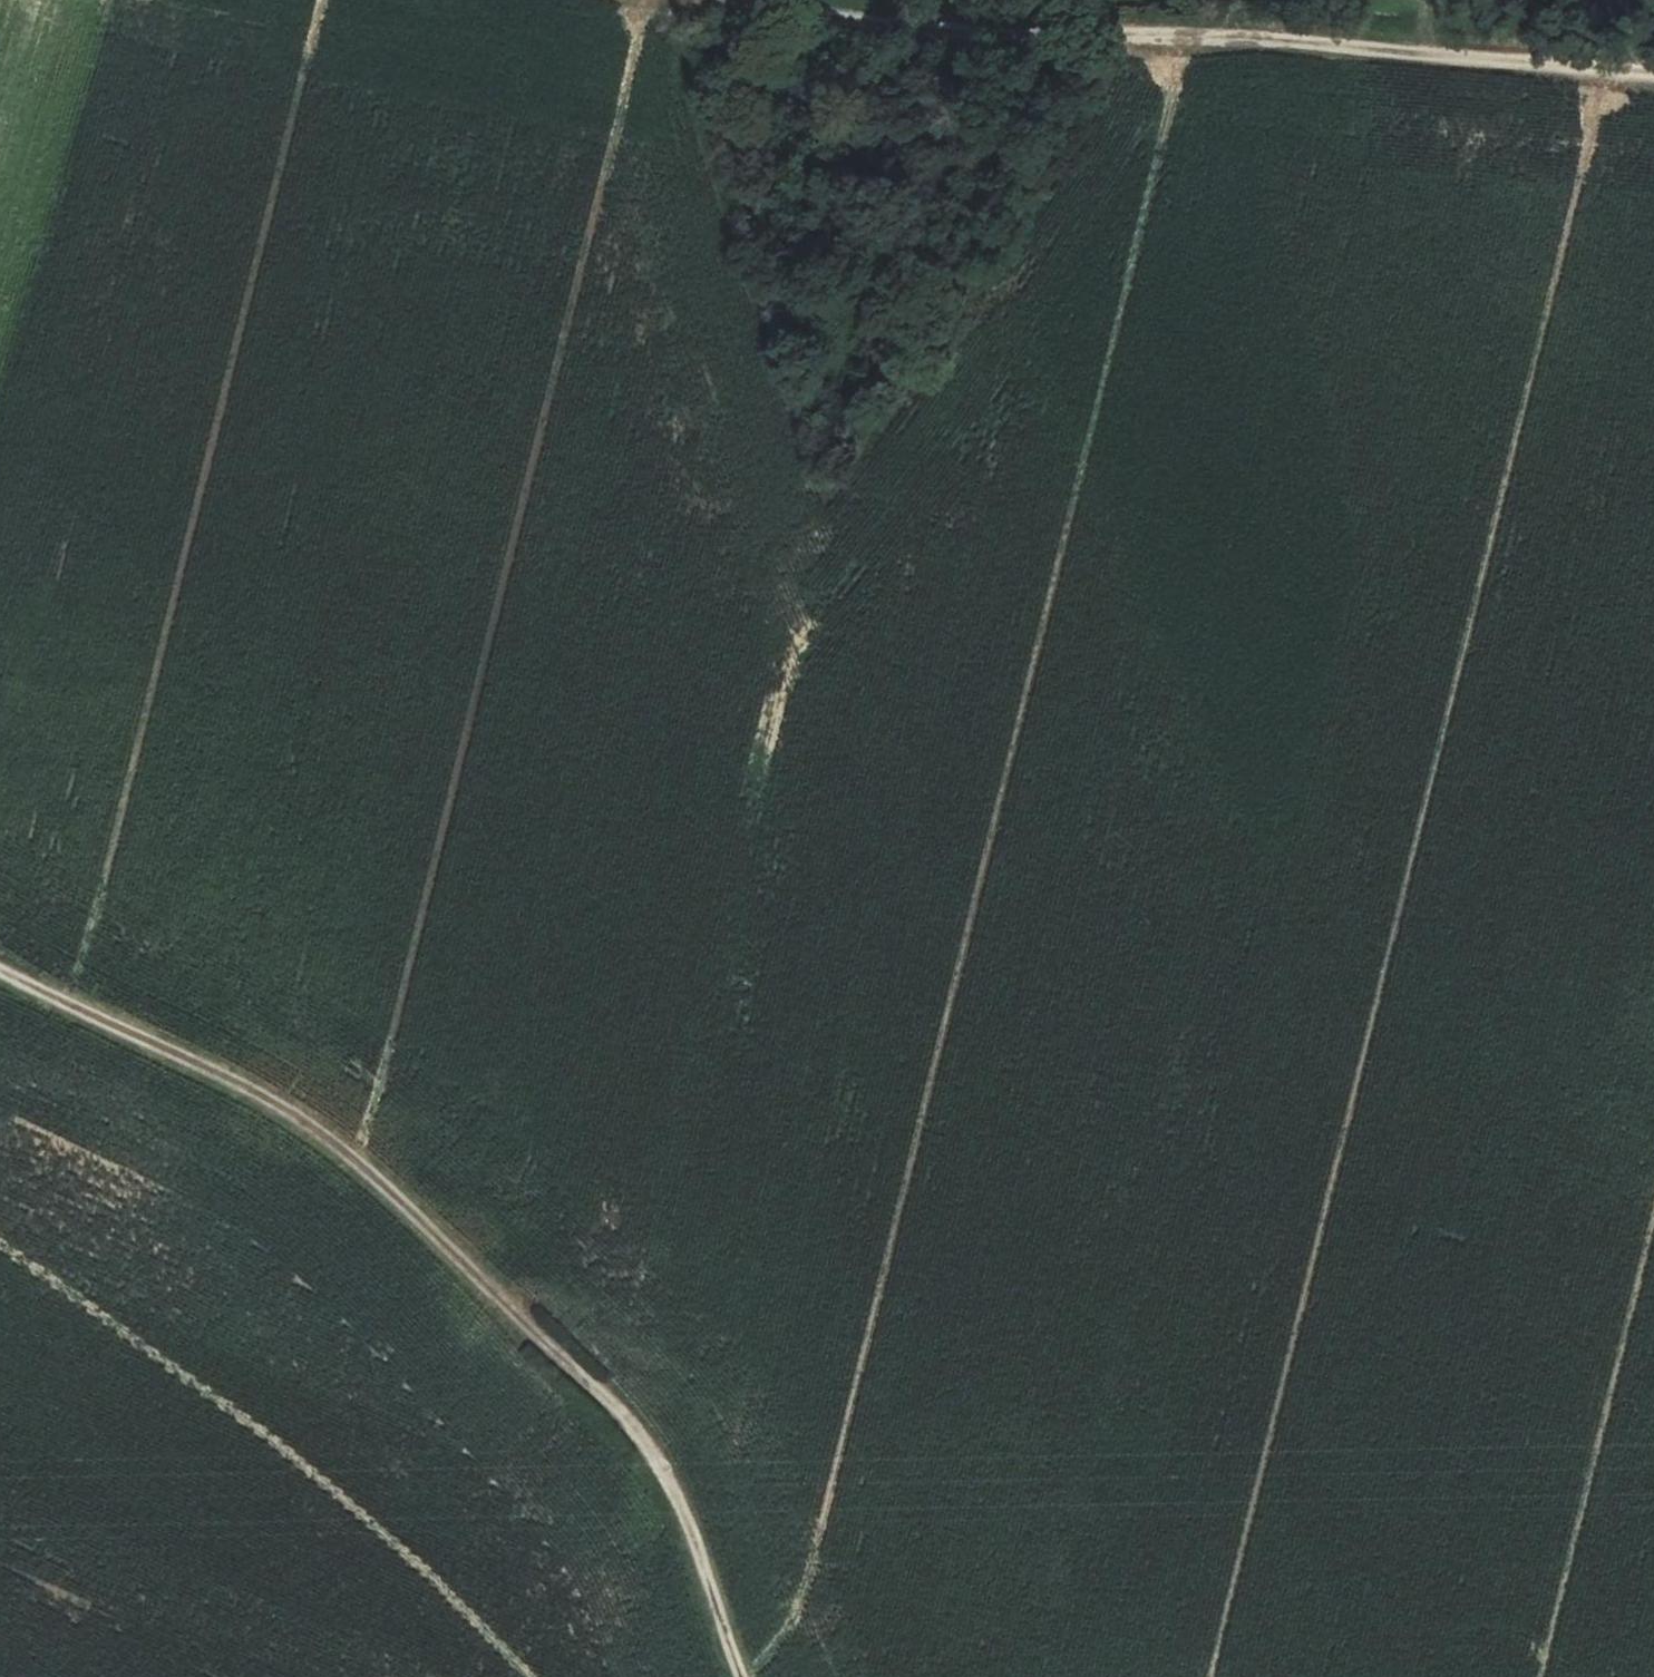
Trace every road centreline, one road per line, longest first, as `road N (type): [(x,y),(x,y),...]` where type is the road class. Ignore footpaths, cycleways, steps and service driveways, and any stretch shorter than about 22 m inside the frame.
road 1 (track): [(748,1676),(671,1481),(354,1159),(0,970)]
road 2 (track): [(783,0),(1234,14),(1653,63)]

